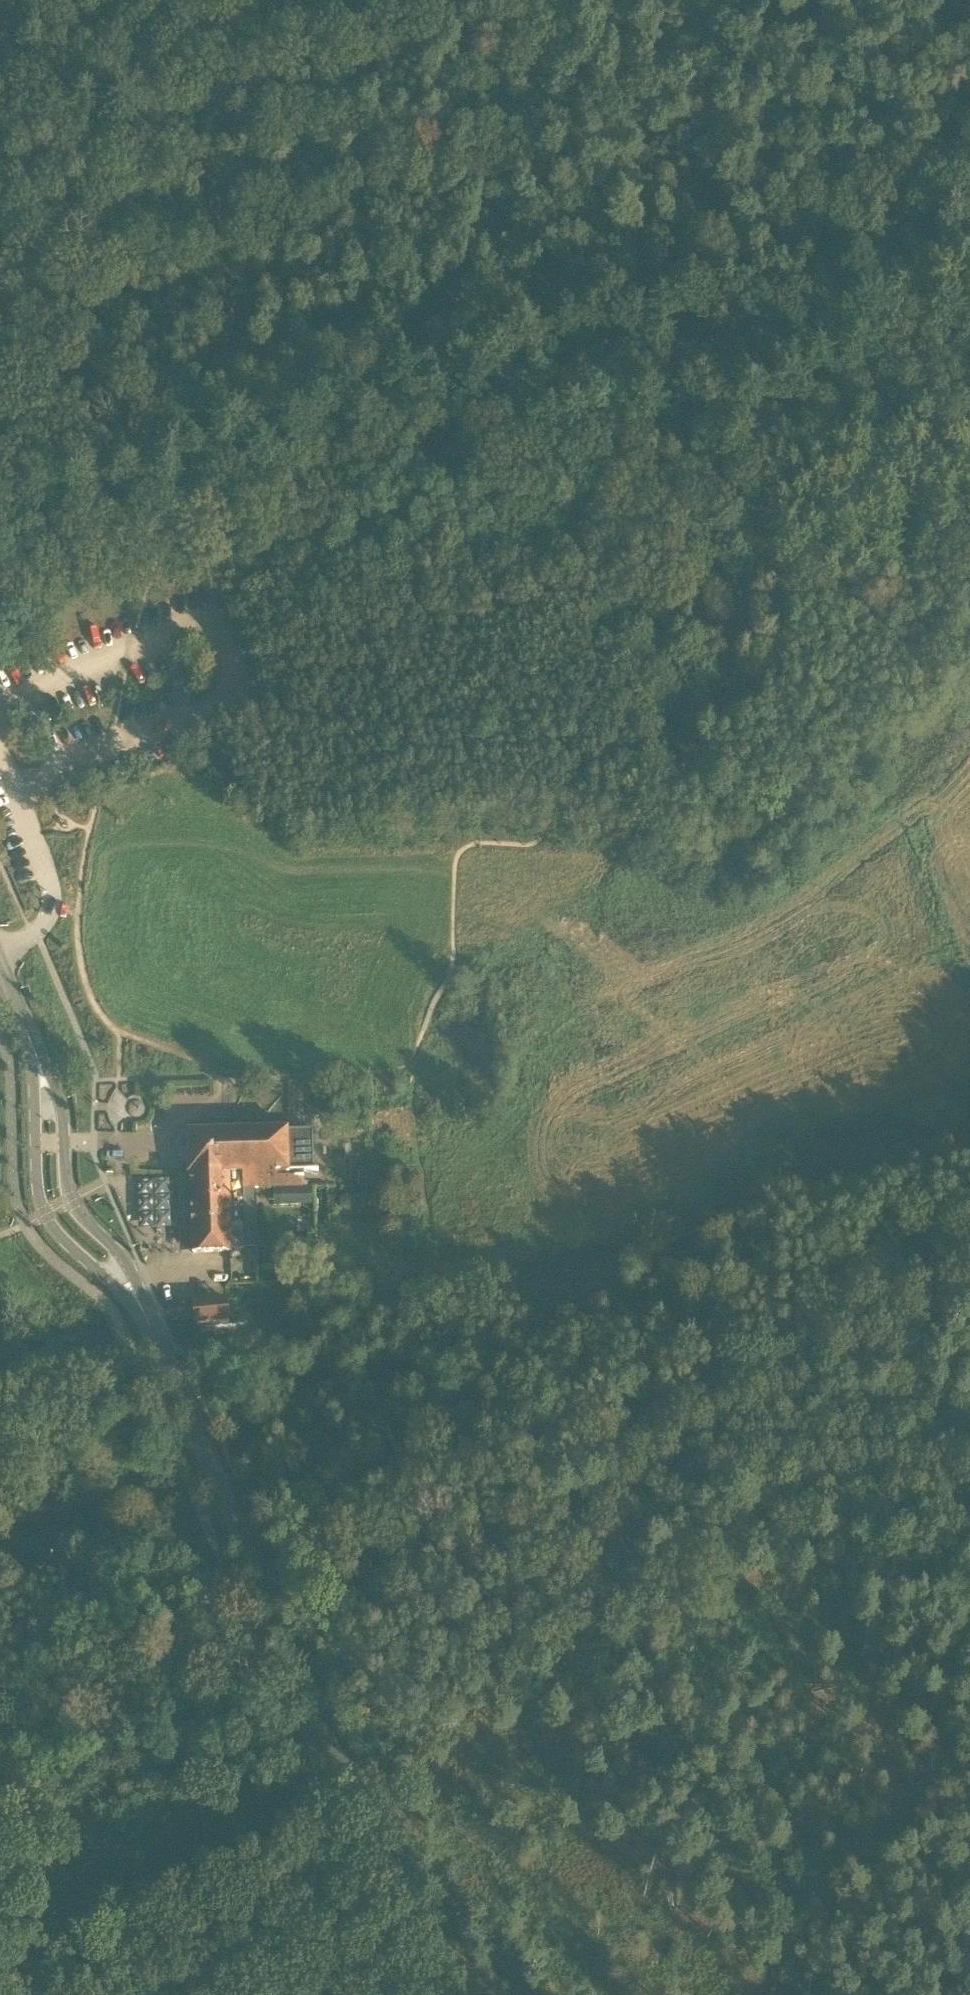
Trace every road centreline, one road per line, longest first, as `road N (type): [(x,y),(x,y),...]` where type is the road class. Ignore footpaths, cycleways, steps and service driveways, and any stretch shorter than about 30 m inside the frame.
road 1 (track): [(969,256),(762,364),(255,525),(0,594)]
road 2 (tertiary): [(440,1994),(151,1329)]
road 3 (track): [(198,0),(0,377)]
road 4 (tertiary): [(28,1032),(42,1206),(58,1235),(151,1329)]
road 5 (tertiary): [(151,1329),(121,1254),(73,1203),(59,1094),(28,1032)]
road 6 (track): [(438,0),(477,10),(558,0)]

